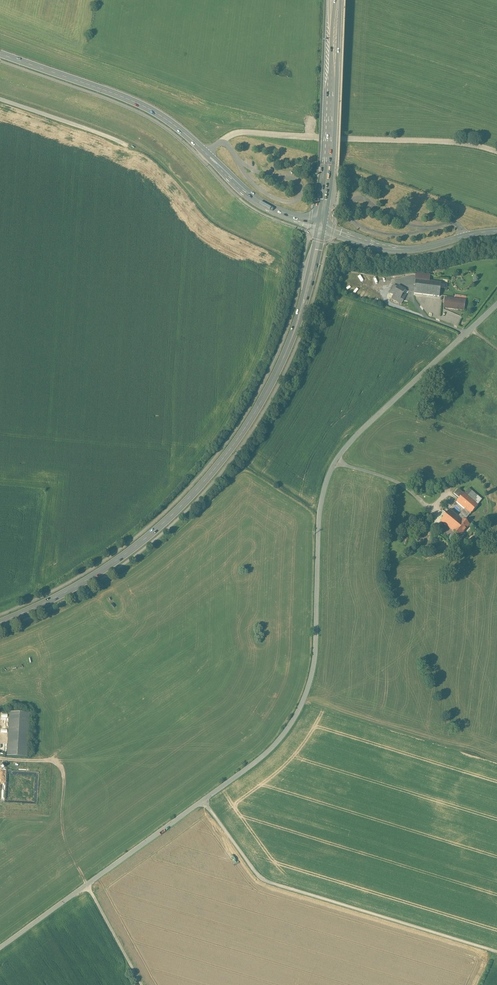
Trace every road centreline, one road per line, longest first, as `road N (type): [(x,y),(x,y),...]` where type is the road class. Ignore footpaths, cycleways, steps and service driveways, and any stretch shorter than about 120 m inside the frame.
road 1 (unclassified): [(203,800),(268,752),(309,687),(320,511),(338,458),(496,306)]
road 2 (primary): [(0,623),(111,565),(183,506),(226,456),(288,350),(321,227)]
road 3 (secondary): [(321,227),(246,194),(152,112),(0,54)]
road 4 (unclassified): [(496,952),(267,881),(203,800)]
road 5 (track): [(216,144),(264,132),(496,151)]
road 6 (unclassified): [(203,800),(0,948)]
road 7 (primary): [(321,227),(335,0)]
road 8 (secondary): [(496,232),(395,249),(321,227)]
road 9 (track): [(152,166),(118,139),(0,100)]

